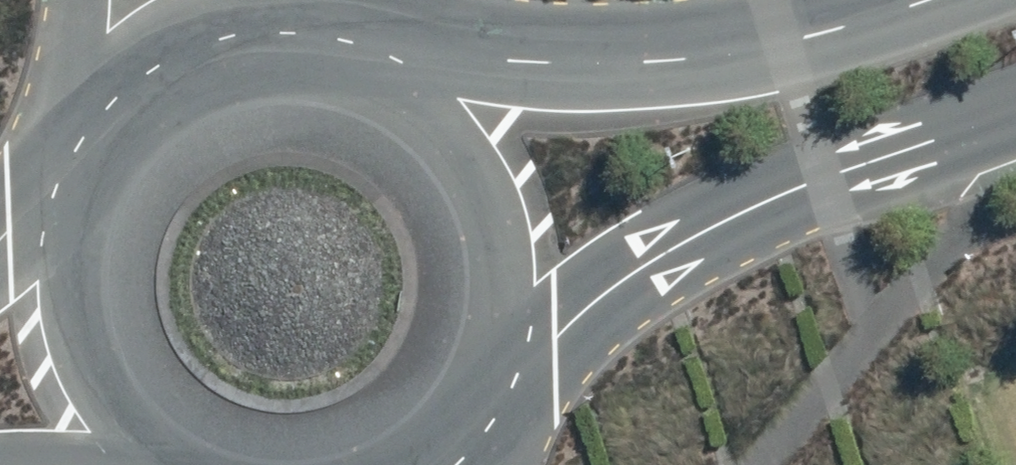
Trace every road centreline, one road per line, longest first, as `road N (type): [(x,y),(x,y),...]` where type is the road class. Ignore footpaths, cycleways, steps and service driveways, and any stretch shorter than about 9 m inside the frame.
road 1 (tertiary): [(1015,110),(793,186),(634,270),(557,338),(472,386)]
road 2 (tertiary): [(368,86),(495,59),(644,62),(778,48),(932,0)]
road 3 (tertiary): [(368,86),(414,109),(453,144),(482,187),(499,236),(503,288),(494,339),(472,386)]
road 4 (tertiary): [(193,453),(153,421),(121,380),(101,333),(93,282),(99,230),(117,182)]
road 5 (tertiary): [(123,171),(167,120),(225,87),(290,74),(357,82)]
road 6 (unclassified): [(123,171),(75,45),(75,0)]
road 7 (tertiary): [(0,241),(117,182)]

